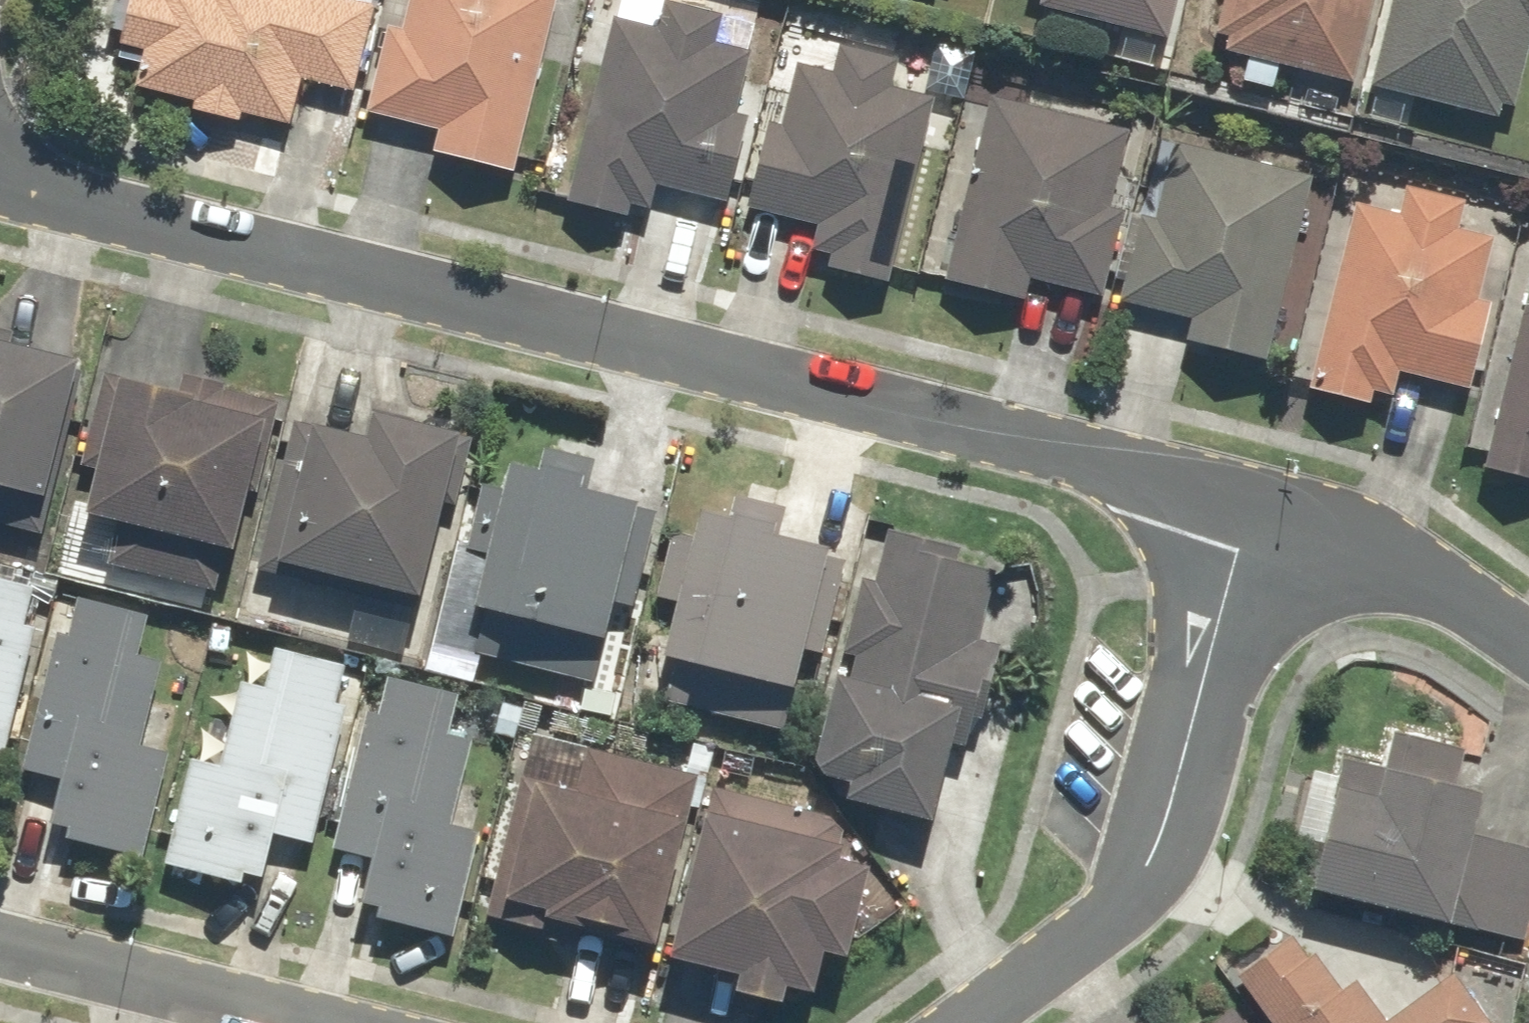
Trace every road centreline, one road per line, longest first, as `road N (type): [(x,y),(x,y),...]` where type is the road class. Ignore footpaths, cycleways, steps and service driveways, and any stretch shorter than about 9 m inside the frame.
road 1 (residential): [(0,186),(1252,509)]
road 2 (residential): [(1252,509),(1137,887),(953,1022)]
road 3 (residential): [(314,1022),(0,948)]
road 4 (residential): [(1528,642),(1351,542),(1252,509)]

